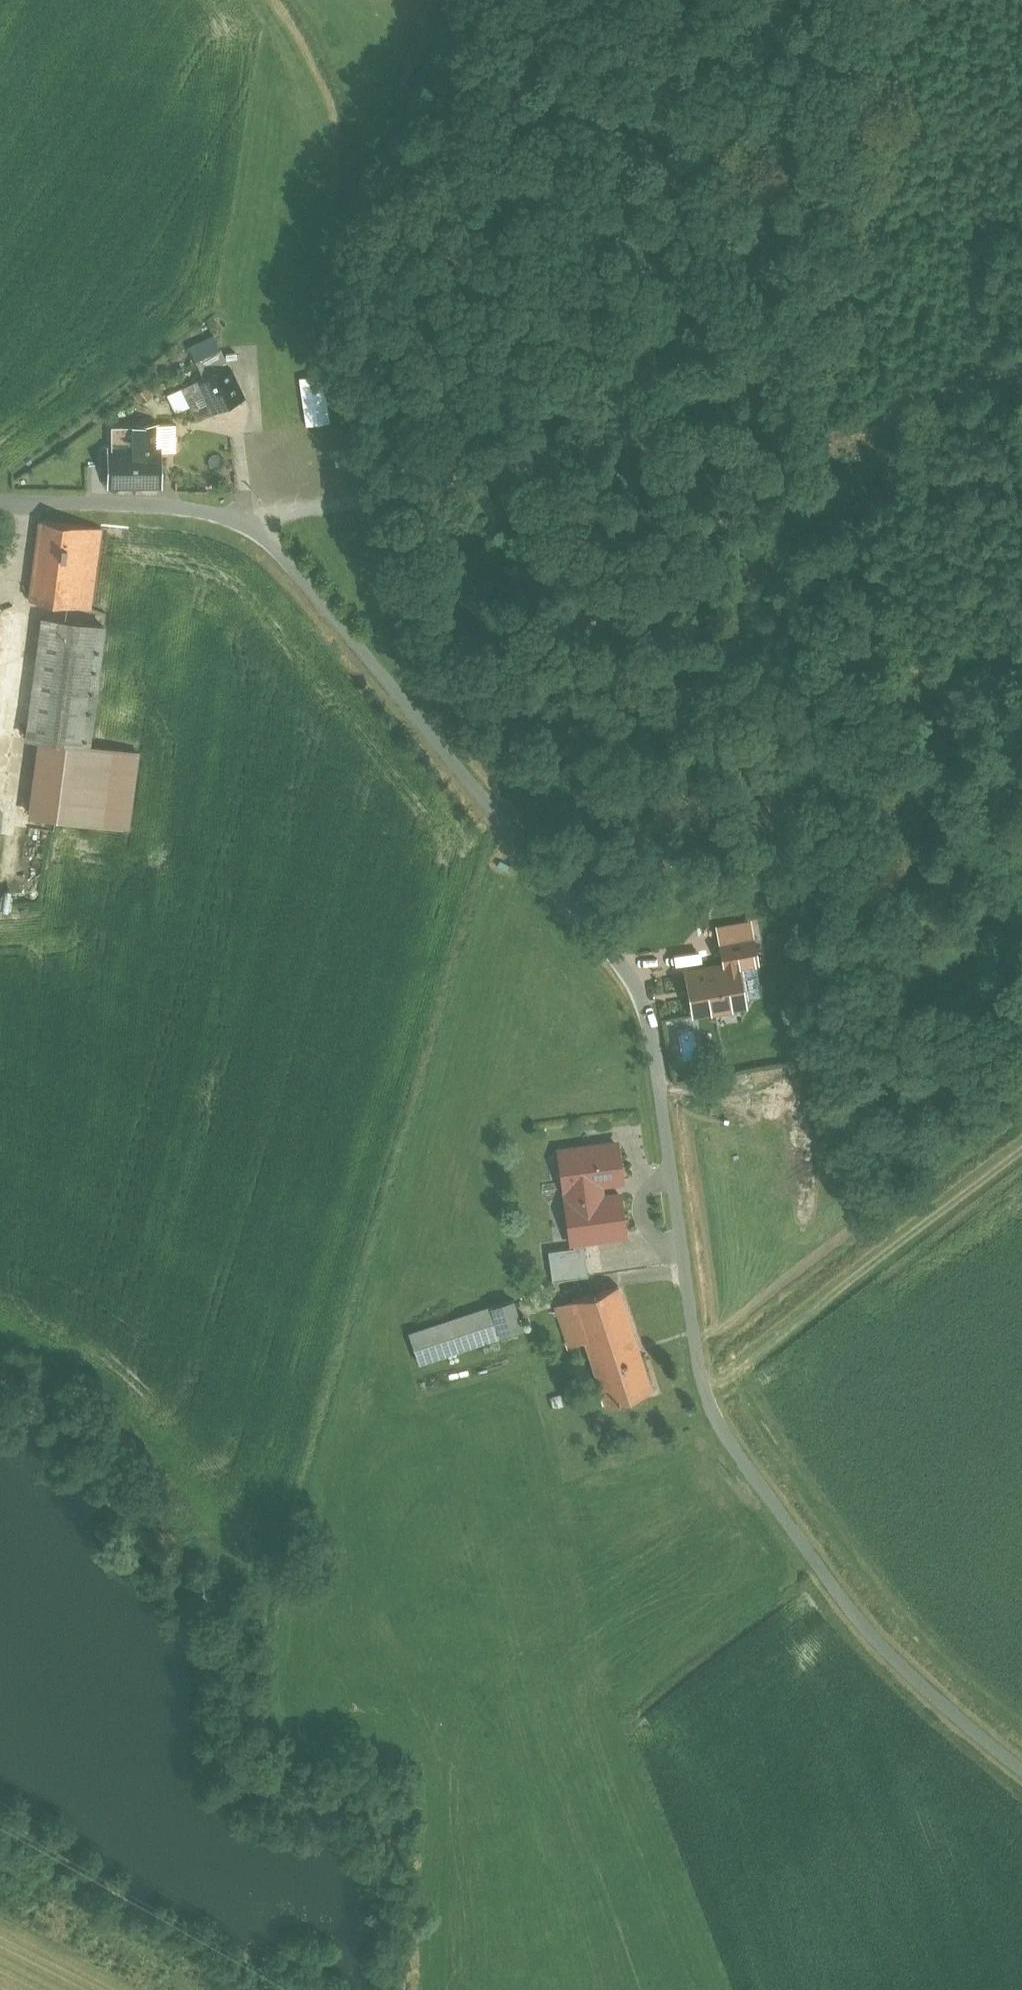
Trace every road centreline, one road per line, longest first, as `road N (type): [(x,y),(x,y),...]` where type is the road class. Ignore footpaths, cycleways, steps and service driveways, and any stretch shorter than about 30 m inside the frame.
road 1 (unclassified): [(1021,1769),(875,1639),(714,1413),(694,1339),(644,1008),(628,976),(315,593),(260,540),(183,512),(0,504)]
road 2 (track): [(325,505),(522,464),(626,457),(894,414),(1021,376)]
road 3 (track): [(260,540),(325,505),(303,114),(287,50),(255,0)]

